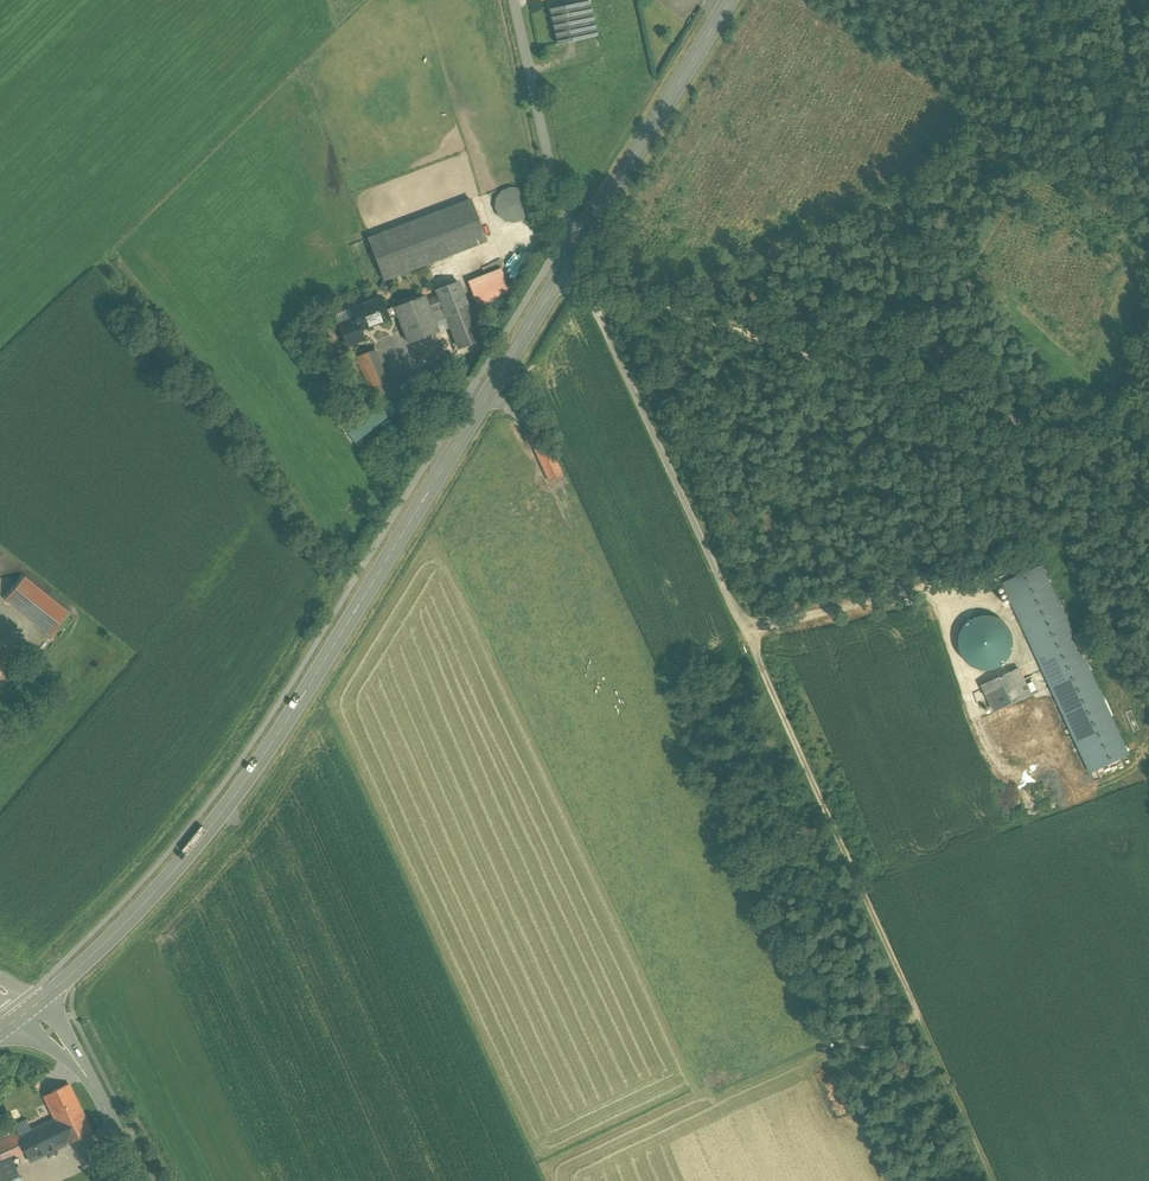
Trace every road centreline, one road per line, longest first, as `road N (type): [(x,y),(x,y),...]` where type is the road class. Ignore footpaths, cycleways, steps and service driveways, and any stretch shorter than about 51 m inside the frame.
road 1 (primary): [(33,1009),(122,928),(230,803),(560,280)]
road 2 (track): [(993,1180),(750,637)]
road 3 (track): [(1148,443),(1020,422),(928,385),(659,308),(597,309)]
road 4 (track): [(1083,0),(1028,97),(991,142),(909,196),(748,260),(659,308)]
road 5 (unclassified): [(750,637),(597,309),(560,280)]
road 6 (primary): [(581,246),(730,0)]
road 7 (unclassified): [(513,0),(564,226),(581,246)]
road 8 (track): [(987,583),(763,629),(743,623)]
road 9 (tertiary): [(140,1180),(95,1091),(33,1009)]

